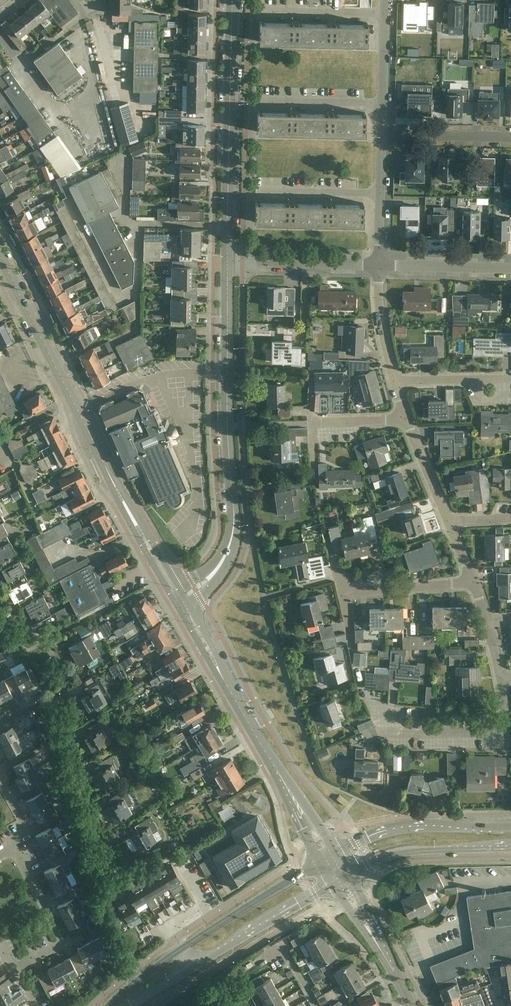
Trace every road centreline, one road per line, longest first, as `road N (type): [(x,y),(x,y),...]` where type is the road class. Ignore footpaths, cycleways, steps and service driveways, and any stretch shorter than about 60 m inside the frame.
road 1 (tertiary): [(179,599),(0,257)]
road 2 (tertiary): [(179,599),(215,571),(233,535),(227,261)]
road 3 (residential): [(108,868),(71,744),(58,661),(0,615)]
road 4 (tertiary): [(227,261),(232,0)]
road 5 (tertiary): [(292,797),(179,599)]
road 6 (secondary): [(510,827),(407,826),(336,855)]
road 7 (residential): [(379,733),(505,732),(502,680)]
road 8 (secondary): [(347,875),(407,851),(510,849)]
road 9 (secondary): [(323,862),(181,949)]
road 10 (secondary): [(192,968),(334,882)]
road 11 (residential): [(315,483),(313,422),(406,419)]
road 12 (residential): [(227,261),(379,265)]
road 13 (residential): [(341,593),(473,582)]
road 14 (residential): [(379,265),(510,268)]
road 15 (residential): [(510,138),(382,135)]
road 16 (residential): [(383,103),(258,101)]
road 17 (residential): [(260,11),(385,13)]
road 18 (residential): [(380,193),(256,191)]

